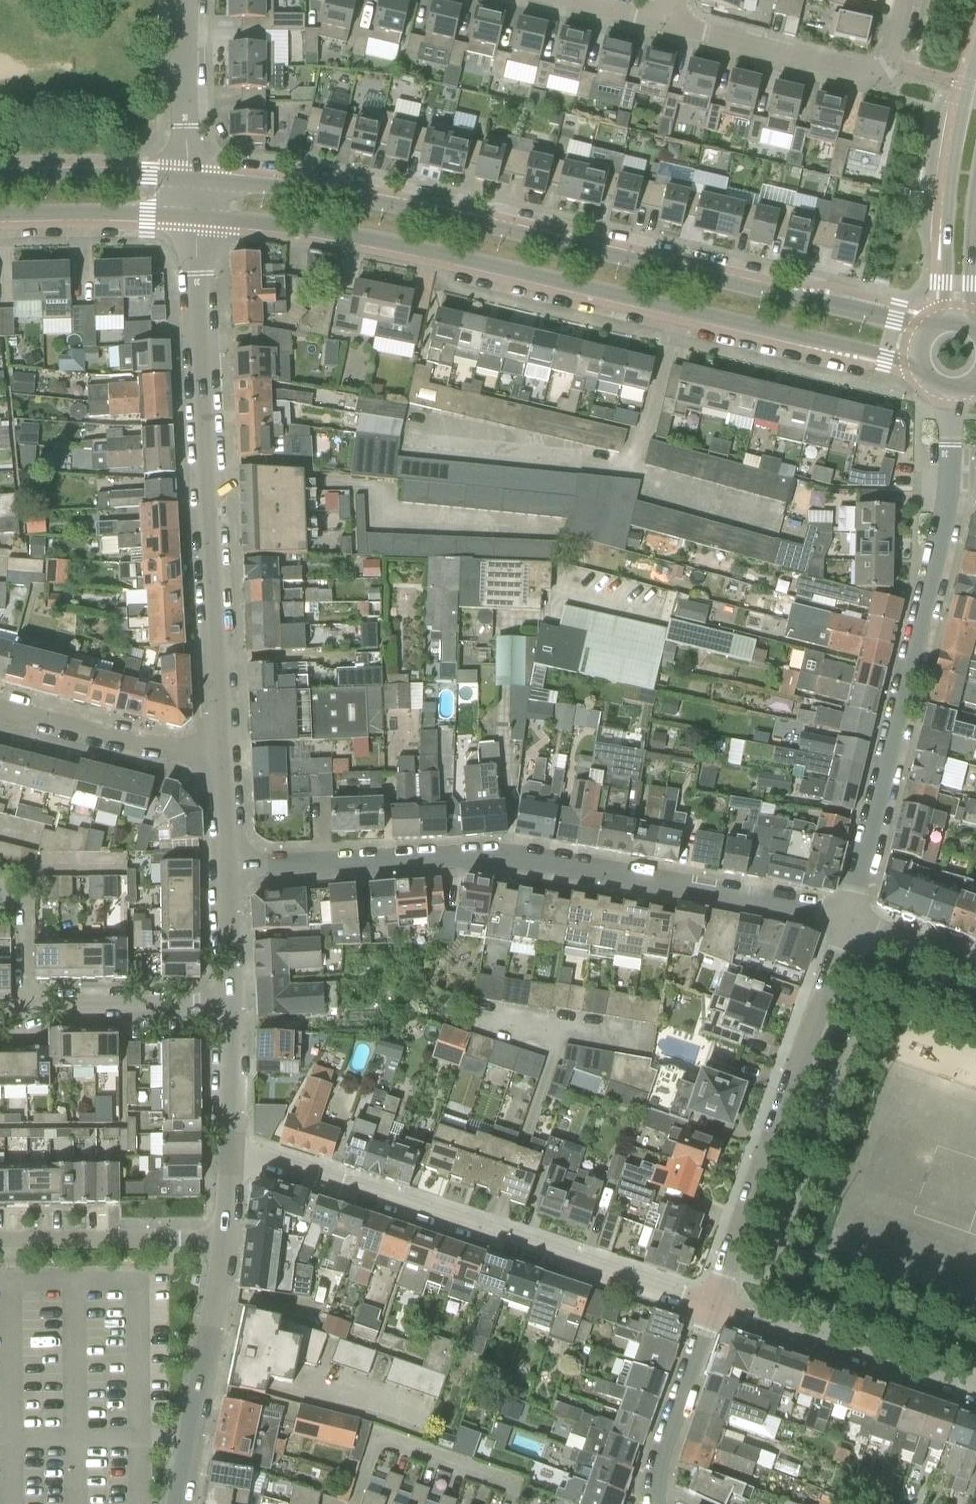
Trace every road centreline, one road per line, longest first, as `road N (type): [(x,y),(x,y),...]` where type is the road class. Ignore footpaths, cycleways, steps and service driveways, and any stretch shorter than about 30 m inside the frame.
road 1 (tertiary): [(927,334),(418,211),(188,180)]
road 2 (tertiary): [(195,217),(410,247),(921,365)]
road 3 (residential): [(852,917),(508,857),(230,872)]
road 4 (residential): [(217,764),(195,217)]
road 5 (residential): [(852,917),(950,499),(953,390)]
road 6 (residential): [(713,1308),(232,1147)]
road 7 (residential): [(713,1308),(852,917)]
road 8 (residential): [(667,24),(886,77),(905,0)]
road 9 (residential): [(713,1308),(975,1398)]
road 10 (residential): [(177,1503),(227,1240)]
road 11 (tertiary): [(975,59),(949,196),(947,322)]
road 12 (residential): [(34,1008),(25,912),(42,865),(126,864)]
road 13 (residential): [(0,1243),(227,1240)]
road 14 (residential): [(217,764),(0,710)]
road 15 (residential): [(713,1308),(664,1451),(659,1503)]
road 16 (residential): [(34,1008),(232,1003)]
road 17 (tertiary): [(0,214),(195,217)]
road 18 (tertiary): [(188,180),(0,179)]
road 19 (residential): [(188,180),(185,0)]
road 20 (residential): [(232,1147),(232,1003)]
road 21 (tertiary): [(969,325),(975,189)]
road 22 (residential): [(232,1003),(230,872)]
road 23 (residential): [(975,962),(852,917)]

